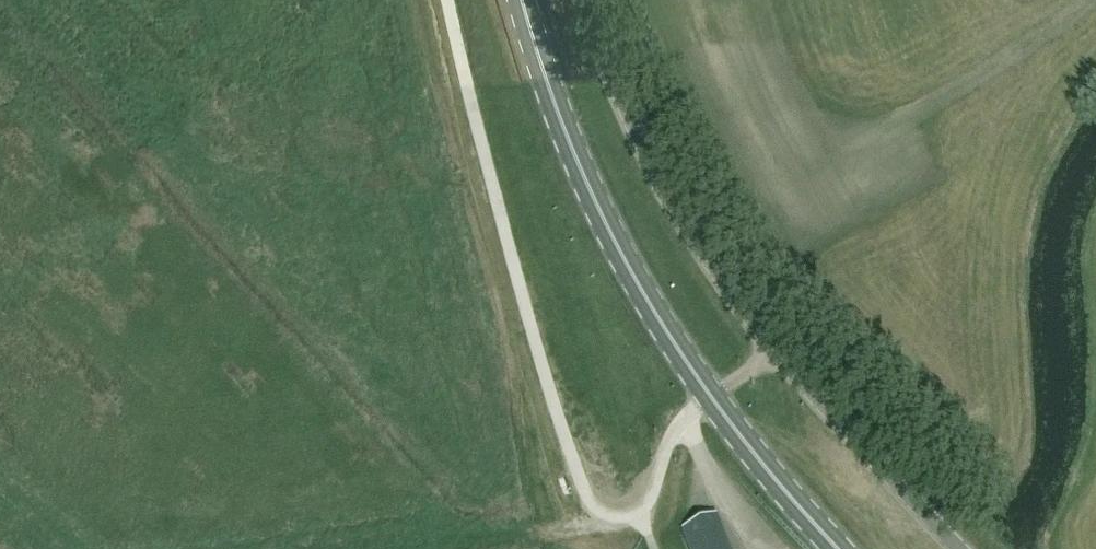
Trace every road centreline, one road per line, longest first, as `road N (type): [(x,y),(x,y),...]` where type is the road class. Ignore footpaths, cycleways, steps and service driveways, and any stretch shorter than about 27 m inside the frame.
road 1 (primary): [(711,396),(622,259),(565,137),(520,0)]
road 2 (unclassified): [(776,350),(727,286),(646,155),(587,0)]
road 3 (unclassified): [(961,548),(776,350)]
road 4 (primary): [(837,548),(711,396)]

